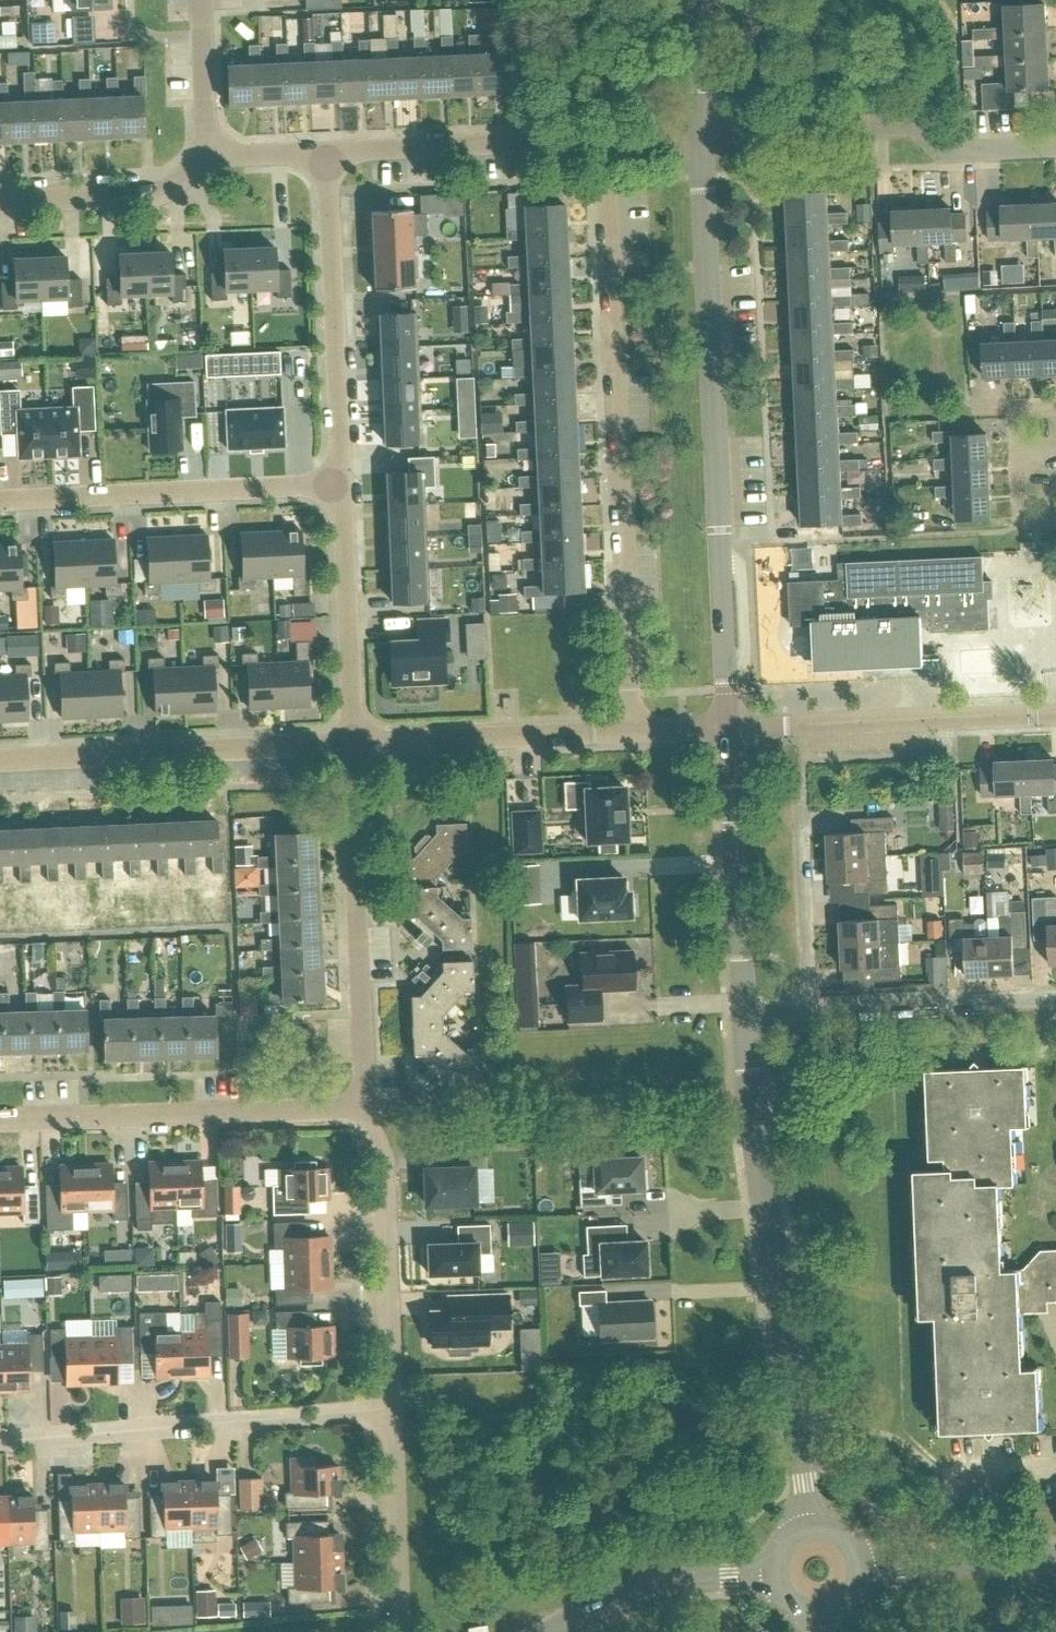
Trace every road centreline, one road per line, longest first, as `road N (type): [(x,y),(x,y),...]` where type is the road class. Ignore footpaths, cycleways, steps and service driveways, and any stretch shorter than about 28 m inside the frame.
road 1 (tertiary): [(730,729),(699,134)]
road 2 (residential): [(630,732),(603,141)]
road 3 (tertiary): [(810,1528),(742,1008)]
road 4 (residential): [(0,1440),(393,1412)]
road 5 (residential): [(0,1120),(366,1107)]
road 6 (residential): [(366,1107),(354,743)]
road 7 (residential): [(1055,145),(958,150),(900,126),(699,134)]
road 8 (residential): [(0,756),(354,743)]
road 9 (residential): [(343,488),(0,503)]
road 10 (residential): [(330,154),(343,488)]
road 11 (residential): [(393,1412),(387,1164),(366,1107)]
road 12 (residential): [(809,1005),(797,726)]
road 13 (tertiary): [(742,1008),(730,729)]
road 14 (residential): [(354,743),(630,732)]
road 15 (residential): [(330,154),(603,141)]
road 16 (residential): [(1055,713),(797,726)]
road 17 (residential): [(343,488),(354,743)]
road 18 (residential): [(1055,1002),(1048,995),(809,1005)]
road 19 (tertiary): [(552,1631),(617,1597),(673,1581),(774,1572)]
road 20 (residential): [(0,203),(150,197),(208,151)]
road 21 (residential): [(403,1631),(393,1412)]
road 22 (tertiary): [(860,1569),(1055,1560)]
road 23 (residential): [(1055,509),(1017,511),(1011,410),(1055,407)]
road 24 (residential): [(208,151),(201,0)]
road 25 (tertiary): [(699,134),(702,0)]
road 26 (residential): [(208,151),(330,154)]

